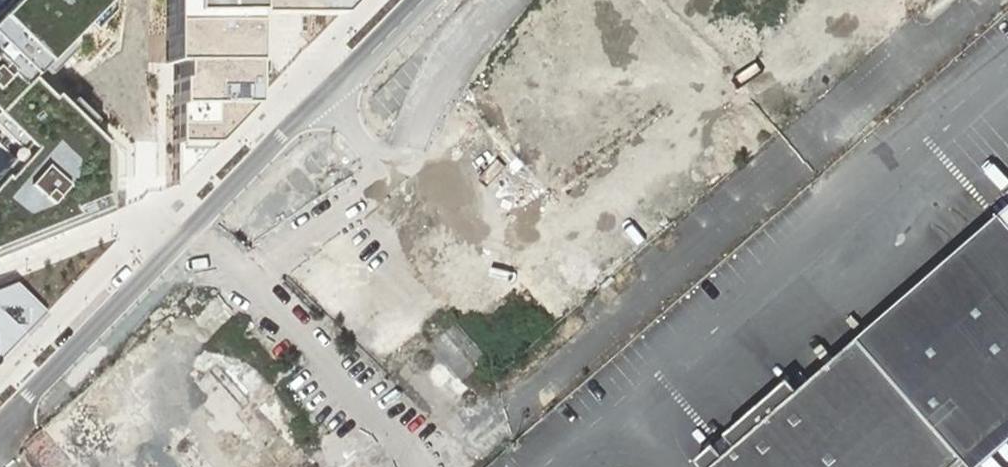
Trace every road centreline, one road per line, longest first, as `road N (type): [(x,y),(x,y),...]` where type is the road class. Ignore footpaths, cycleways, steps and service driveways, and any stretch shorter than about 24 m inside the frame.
road 1 (residential): [(326,94),(0,423)]
road 2 (residential): [(326,94),(422,0)]

